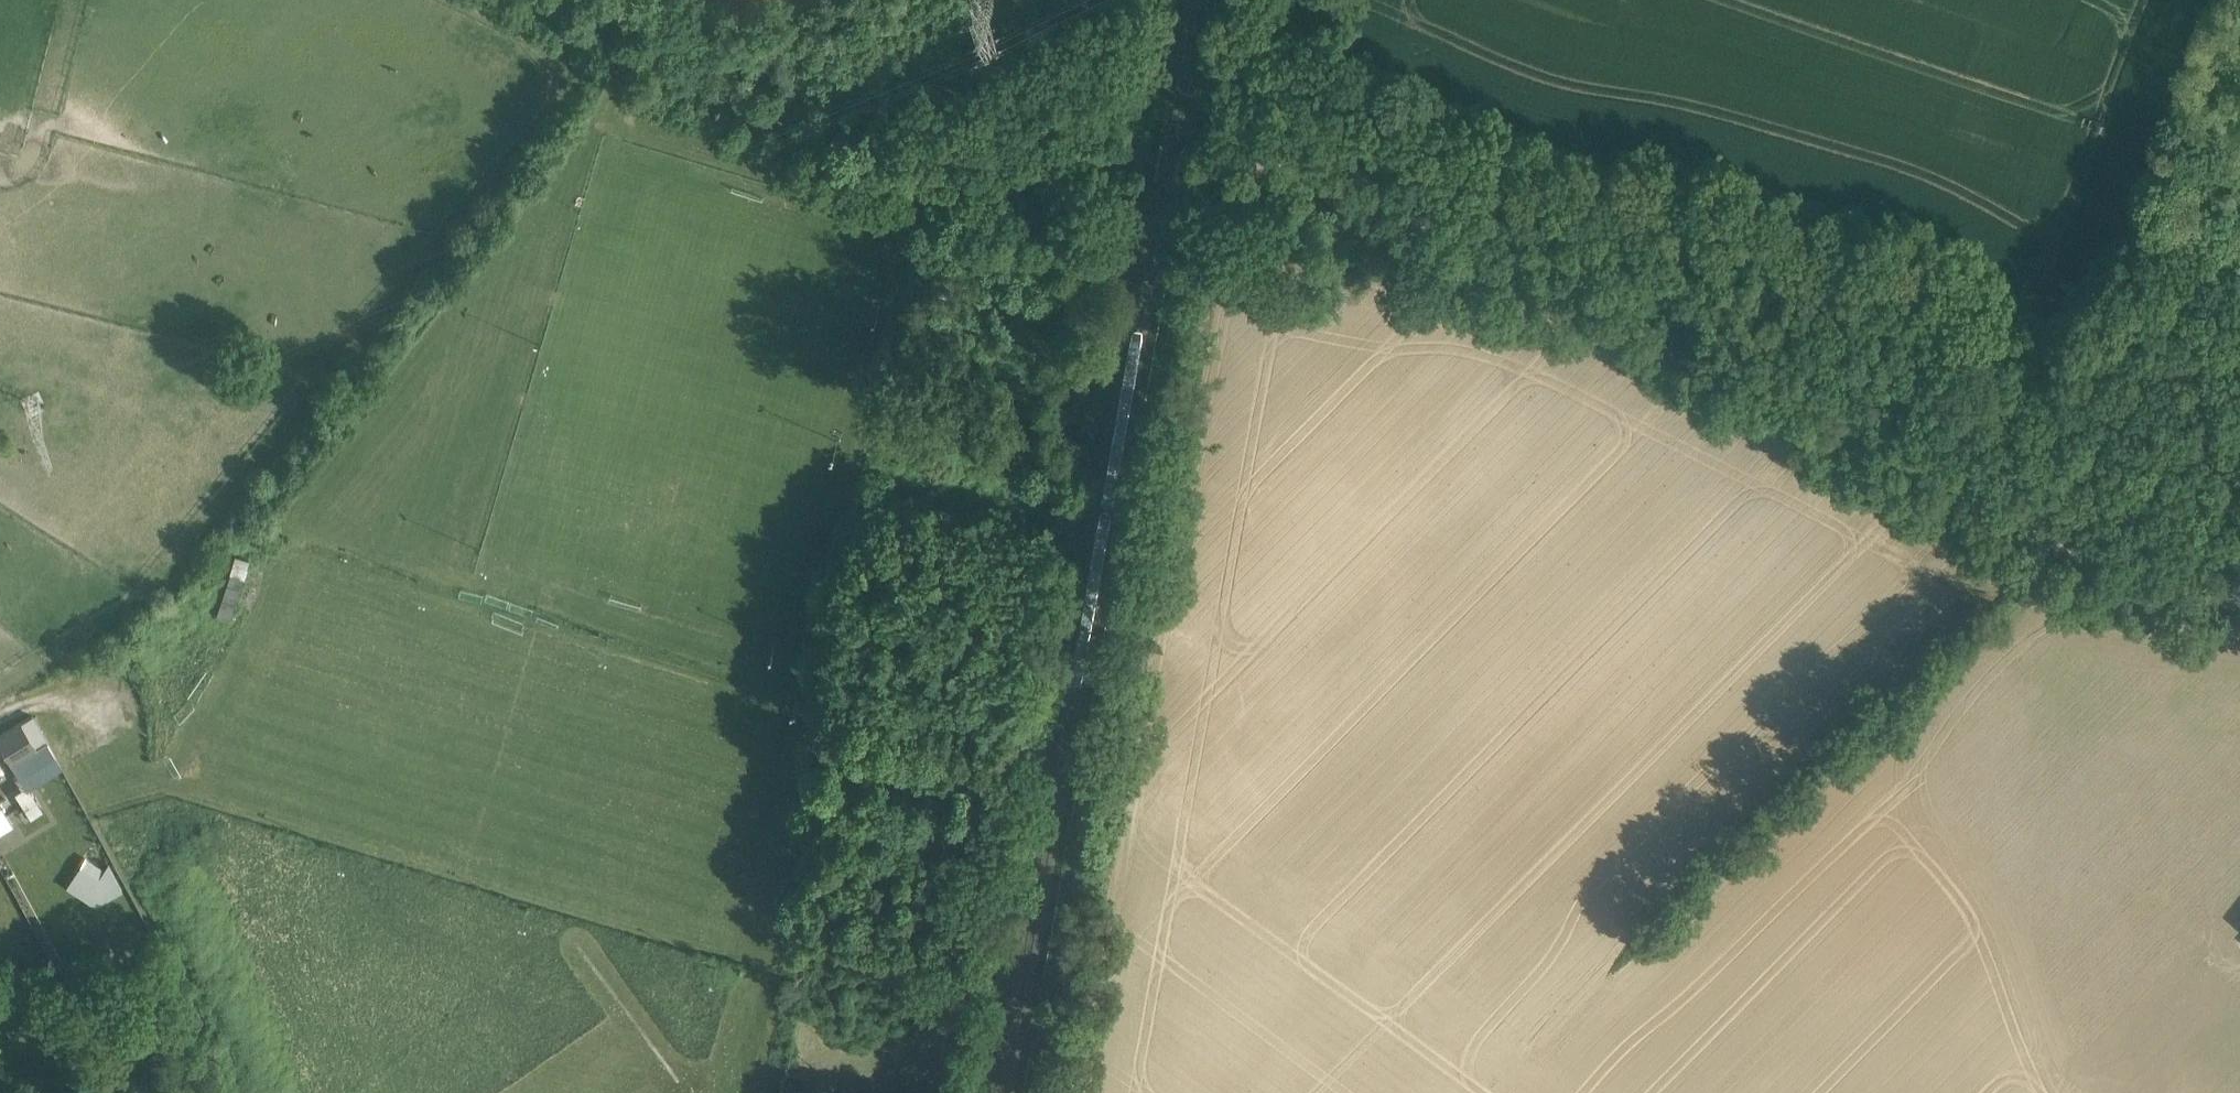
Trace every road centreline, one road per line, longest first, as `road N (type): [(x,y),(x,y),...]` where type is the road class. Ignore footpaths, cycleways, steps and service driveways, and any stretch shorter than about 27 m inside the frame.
road 1 (residential): [(529,0),(779,121),(942,171),(1008,174),(1092,155),(1192,161),(1355,195),(1425,219),(1889,447),(2031,535),(2140,585),(2239,606)]

